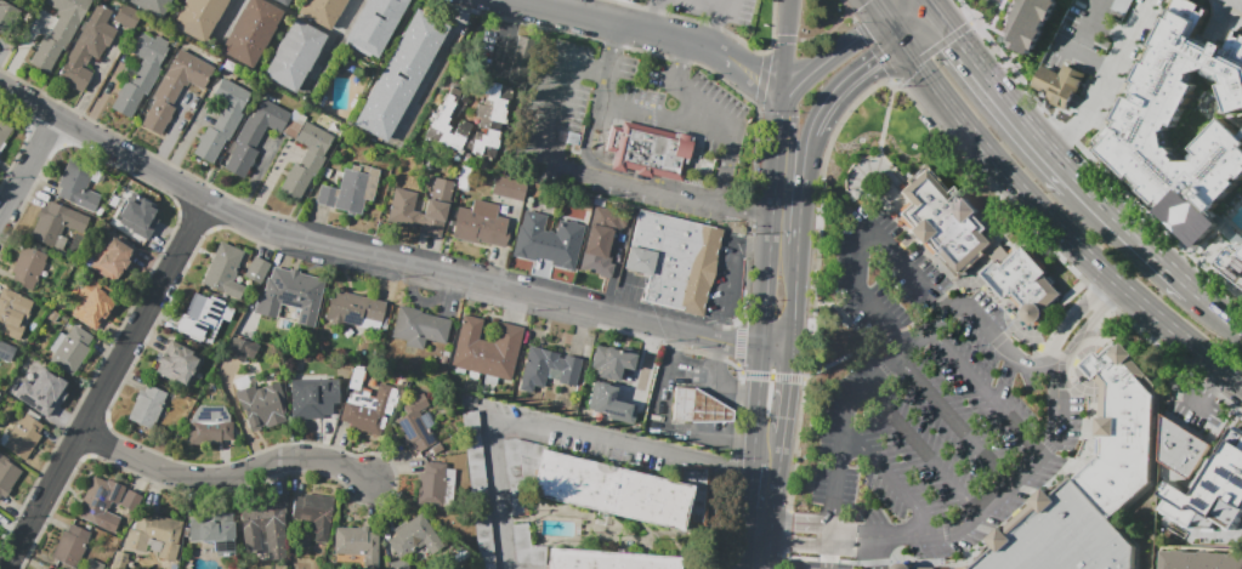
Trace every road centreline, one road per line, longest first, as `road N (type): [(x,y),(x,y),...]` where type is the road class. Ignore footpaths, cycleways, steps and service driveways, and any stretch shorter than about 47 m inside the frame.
road 1 (residential): [(0,87),(270,226),(696,336)]
road 2 (residential): [(216,201),(7,568)]
road 3 (residential): [(369,483),(306,453),(212,479),(178,479),(80,437)]
road 4 (primary): [(1028,198),(1225,371)]
road 5 (residential): [(727,56),(514,0)]
road 6 (primary): [(1079,180),(941,16)]
road 7 (primary): [(904,42),(1028,198)]
road 8 (secondary): [(798,274),(784,246),(793,116),(781,101)]
road 9 (primary): [(1196,291),(1079,180)]
road 10 (secondary): [(773,214),(764,354)]
road 11 (secondary): [(766,568),(782,433)]
road 12 (secondary): [(886,17),(781,101)]
road 13 (secondary): [(816,133),(843,91),(904,42)]

